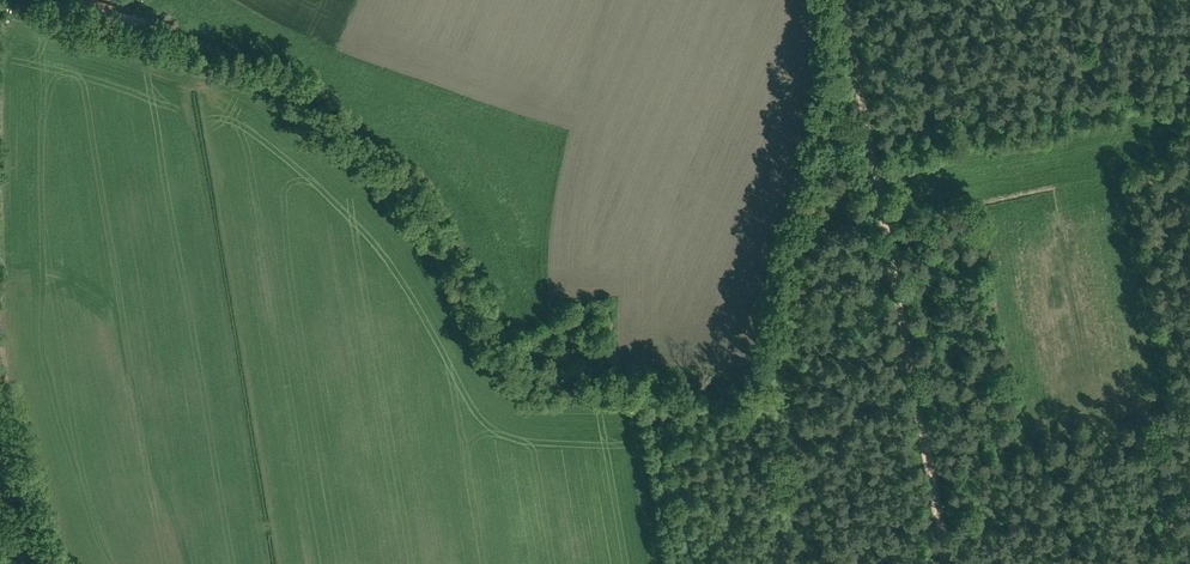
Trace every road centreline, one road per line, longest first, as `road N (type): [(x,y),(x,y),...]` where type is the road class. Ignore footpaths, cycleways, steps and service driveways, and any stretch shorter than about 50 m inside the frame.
road 1 (track): [(846,0),(949,563)]

